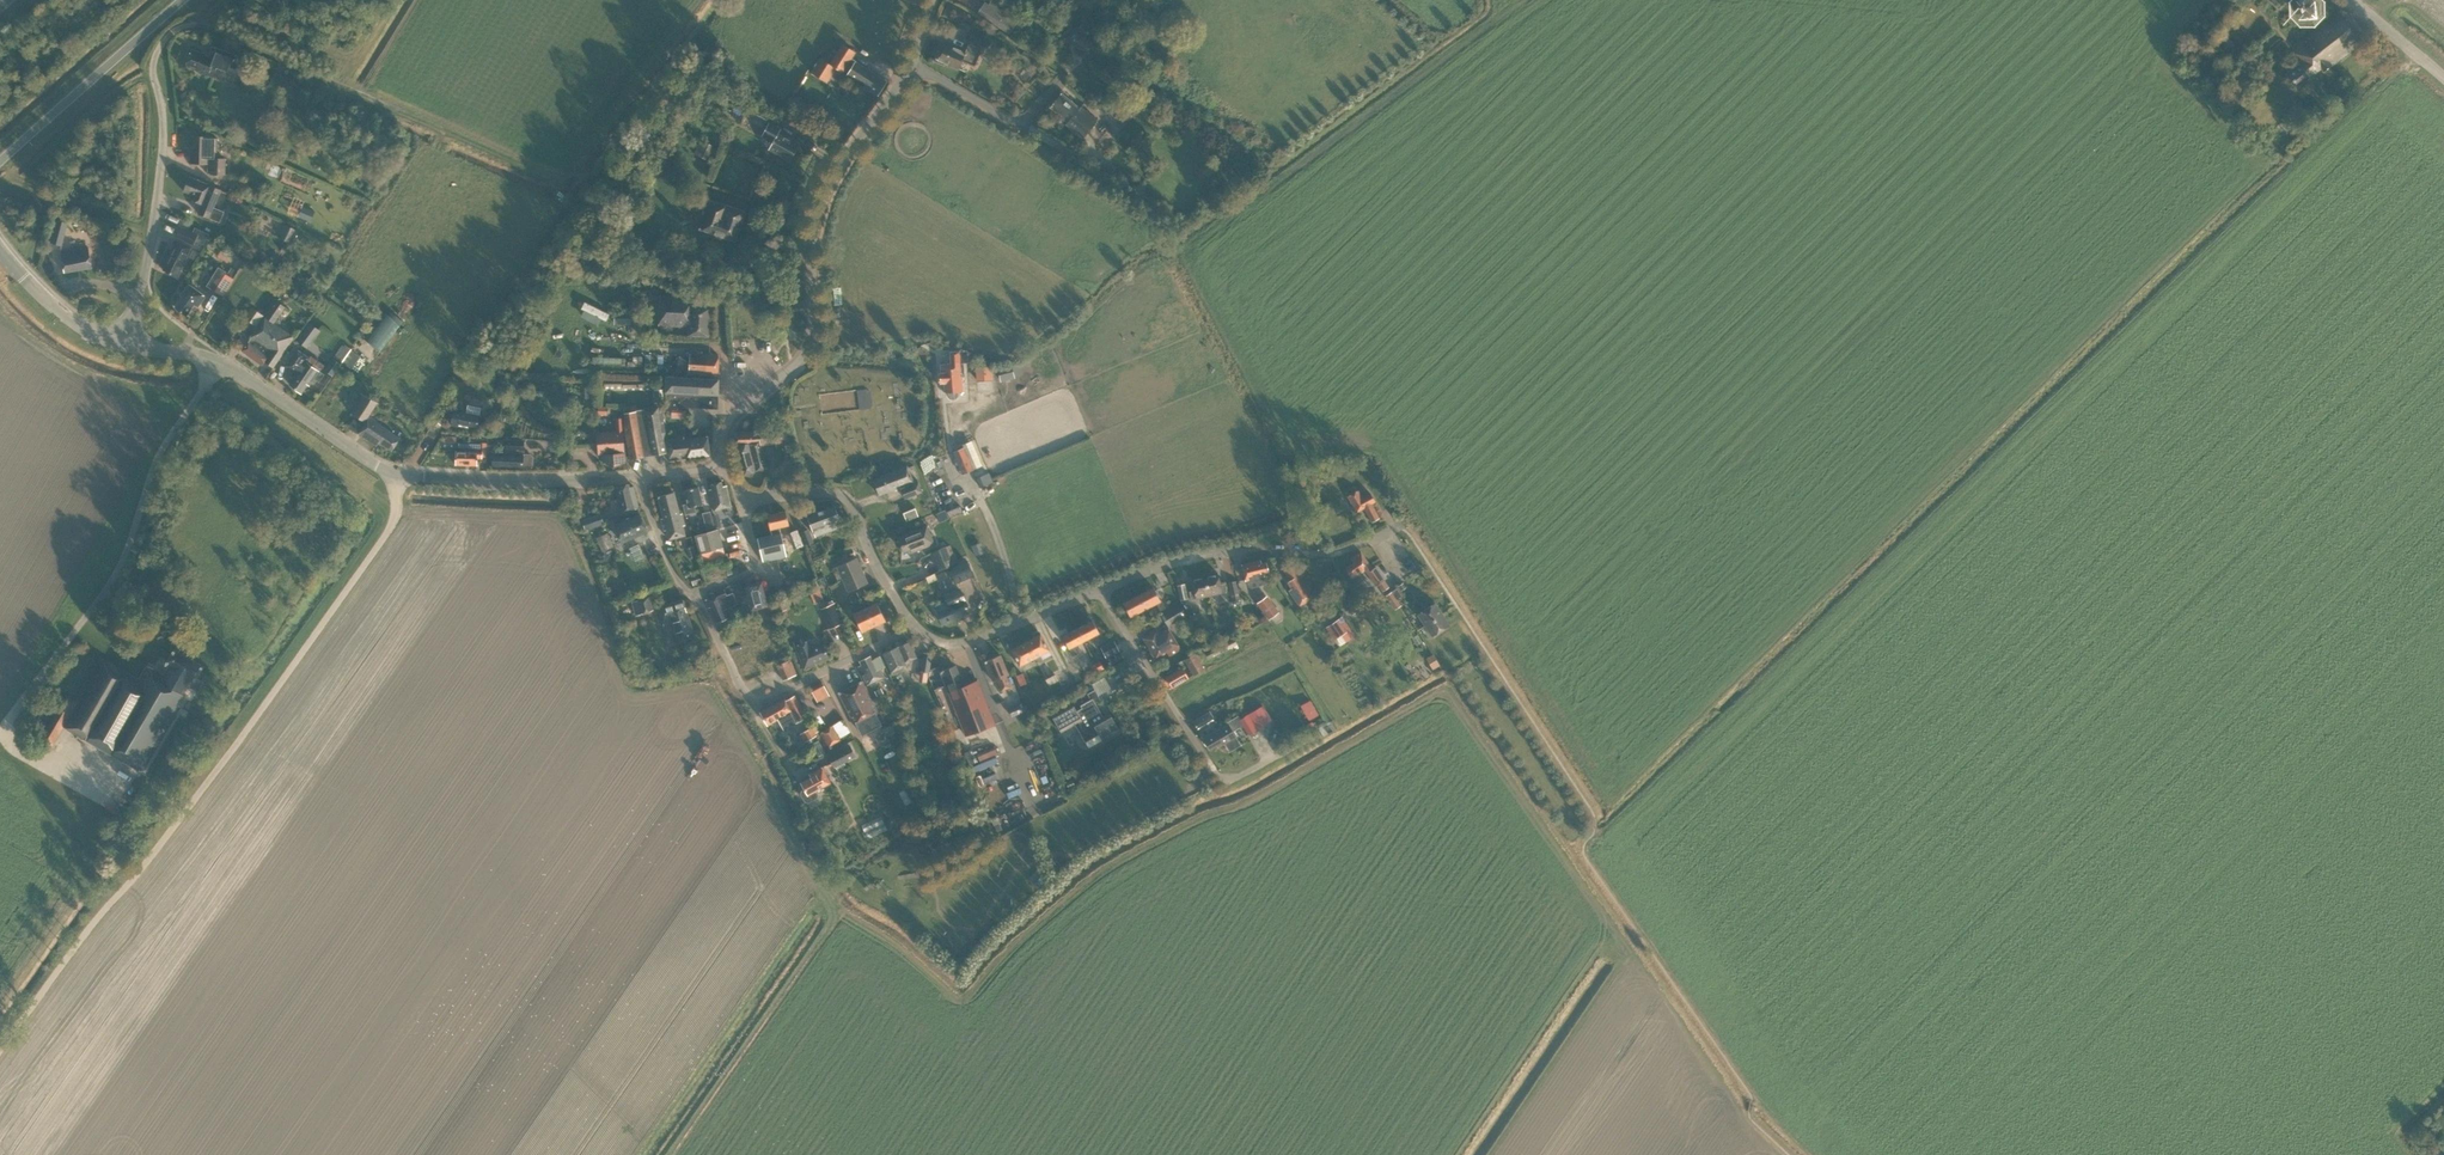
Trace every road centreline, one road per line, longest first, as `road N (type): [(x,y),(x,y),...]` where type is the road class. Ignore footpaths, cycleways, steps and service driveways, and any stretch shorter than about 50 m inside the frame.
road 1 (tertiary): [(642,478),(399,474),(232,371),(122,339)]
road 2 (tertiary): [(910,64),(818,209),(808,349),(740,407),(716,463)]
road 3 (residential): [(122,339),(158,203),(154,57),(167,33),(204,28)]
road 4 (residential): [(1325,727),(1218,779),(1100,592)]
road 5 (residential): [(1100,592),(1221,553),(1332,554),(1398,524)]
road 6 (residential): [(912,626),(753,701),(696,595)]
road 7 (residential): [(912,626),(843,496),(743,501)]
road 8 (trunk): [(0,160),(181,0)]
road 9 (residential): [(912,626),(948,644),(966,642),(1100,592)]
road 10 (residential): [(1061,80),(1028,118),(1015,119),(910,64)]
road 11 (tertiary): [(122,339),(62,314),(0,251)]
road 12 (residential): [(642,478),(663,550),(682,587),(696,595)]
road 13 (residential): [(696,595),(752,567),(743,501)]
road 14 (tertiary): [(2443,78),(2352,0)]

